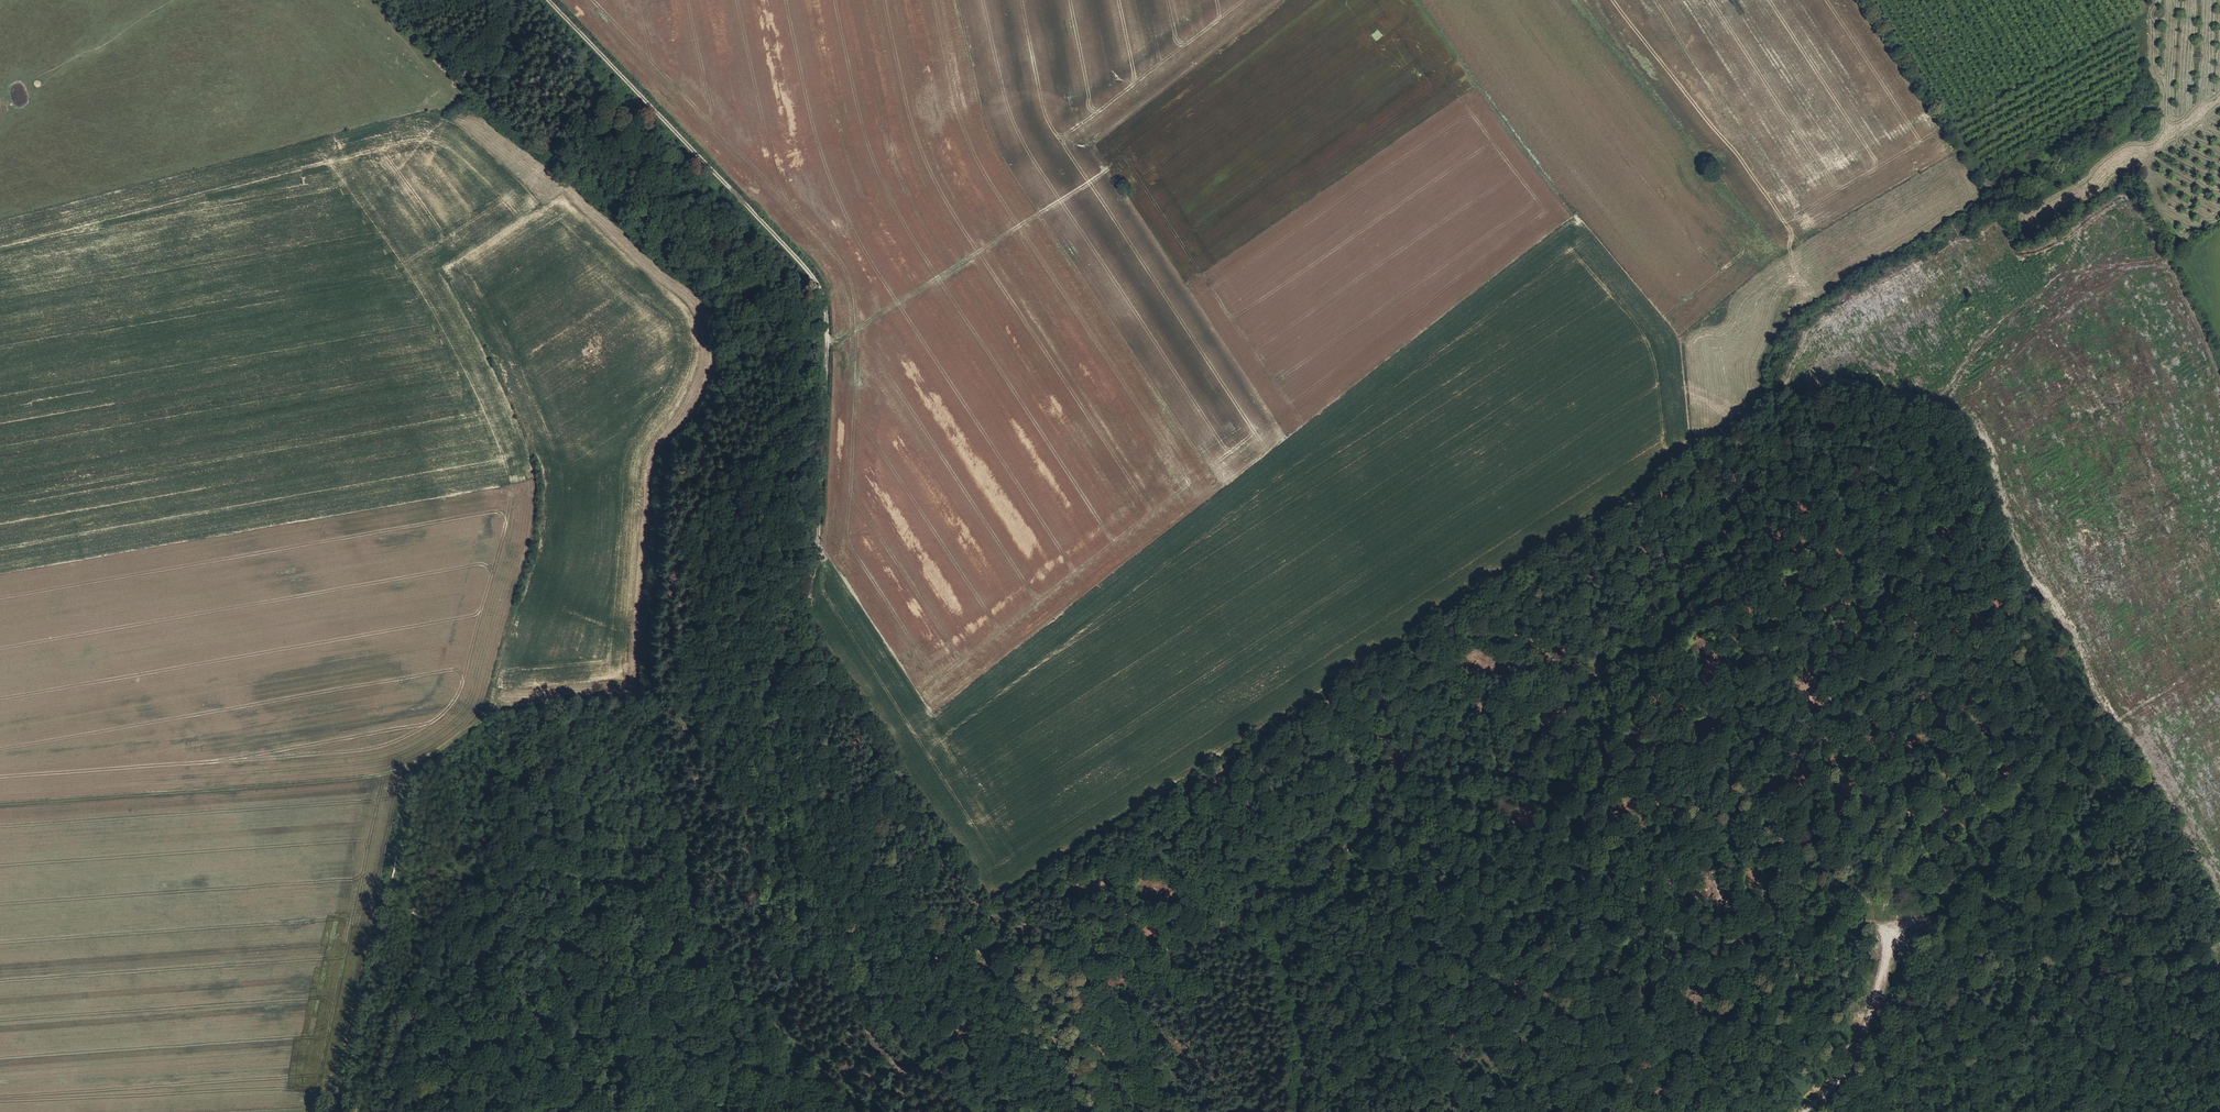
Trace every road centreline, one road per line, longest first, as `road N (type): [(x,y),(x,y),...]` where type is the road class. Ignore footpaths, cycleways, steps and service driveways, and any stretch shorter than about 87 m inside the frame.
road 1 (track): [(536,0),(813,281),(826,303),(817,530),(762,685),(799,907),(920,1111)]
road 2 (track): [(543,492),(539,534),(483,722),(407,775),(0,805)]
road 3 (track): [(1804,1111),(1878,1017),(1920,924),(1655,501)]
road 4 (track): [(483,722),(500,725),(724,906),(812,1060),(915,1111)]

